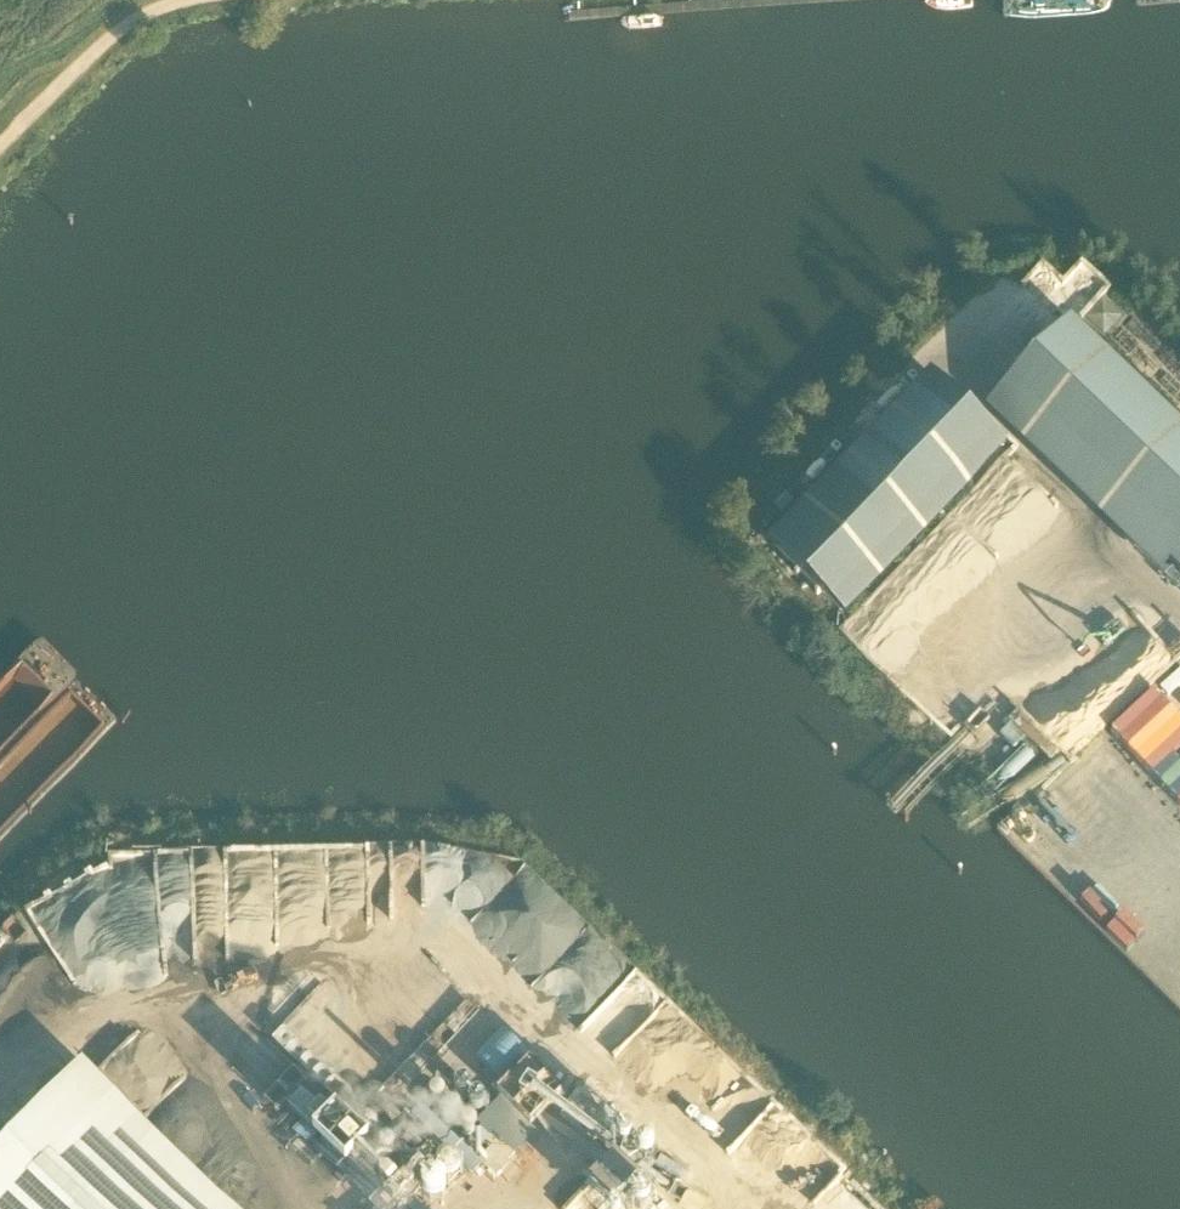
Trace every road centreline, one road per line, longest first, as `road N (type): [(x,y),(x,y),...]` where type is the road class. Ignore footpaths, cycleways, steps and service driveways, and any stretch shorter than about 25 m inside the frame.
road 1 (track): [(197,0),(130,26),(0,151)]

